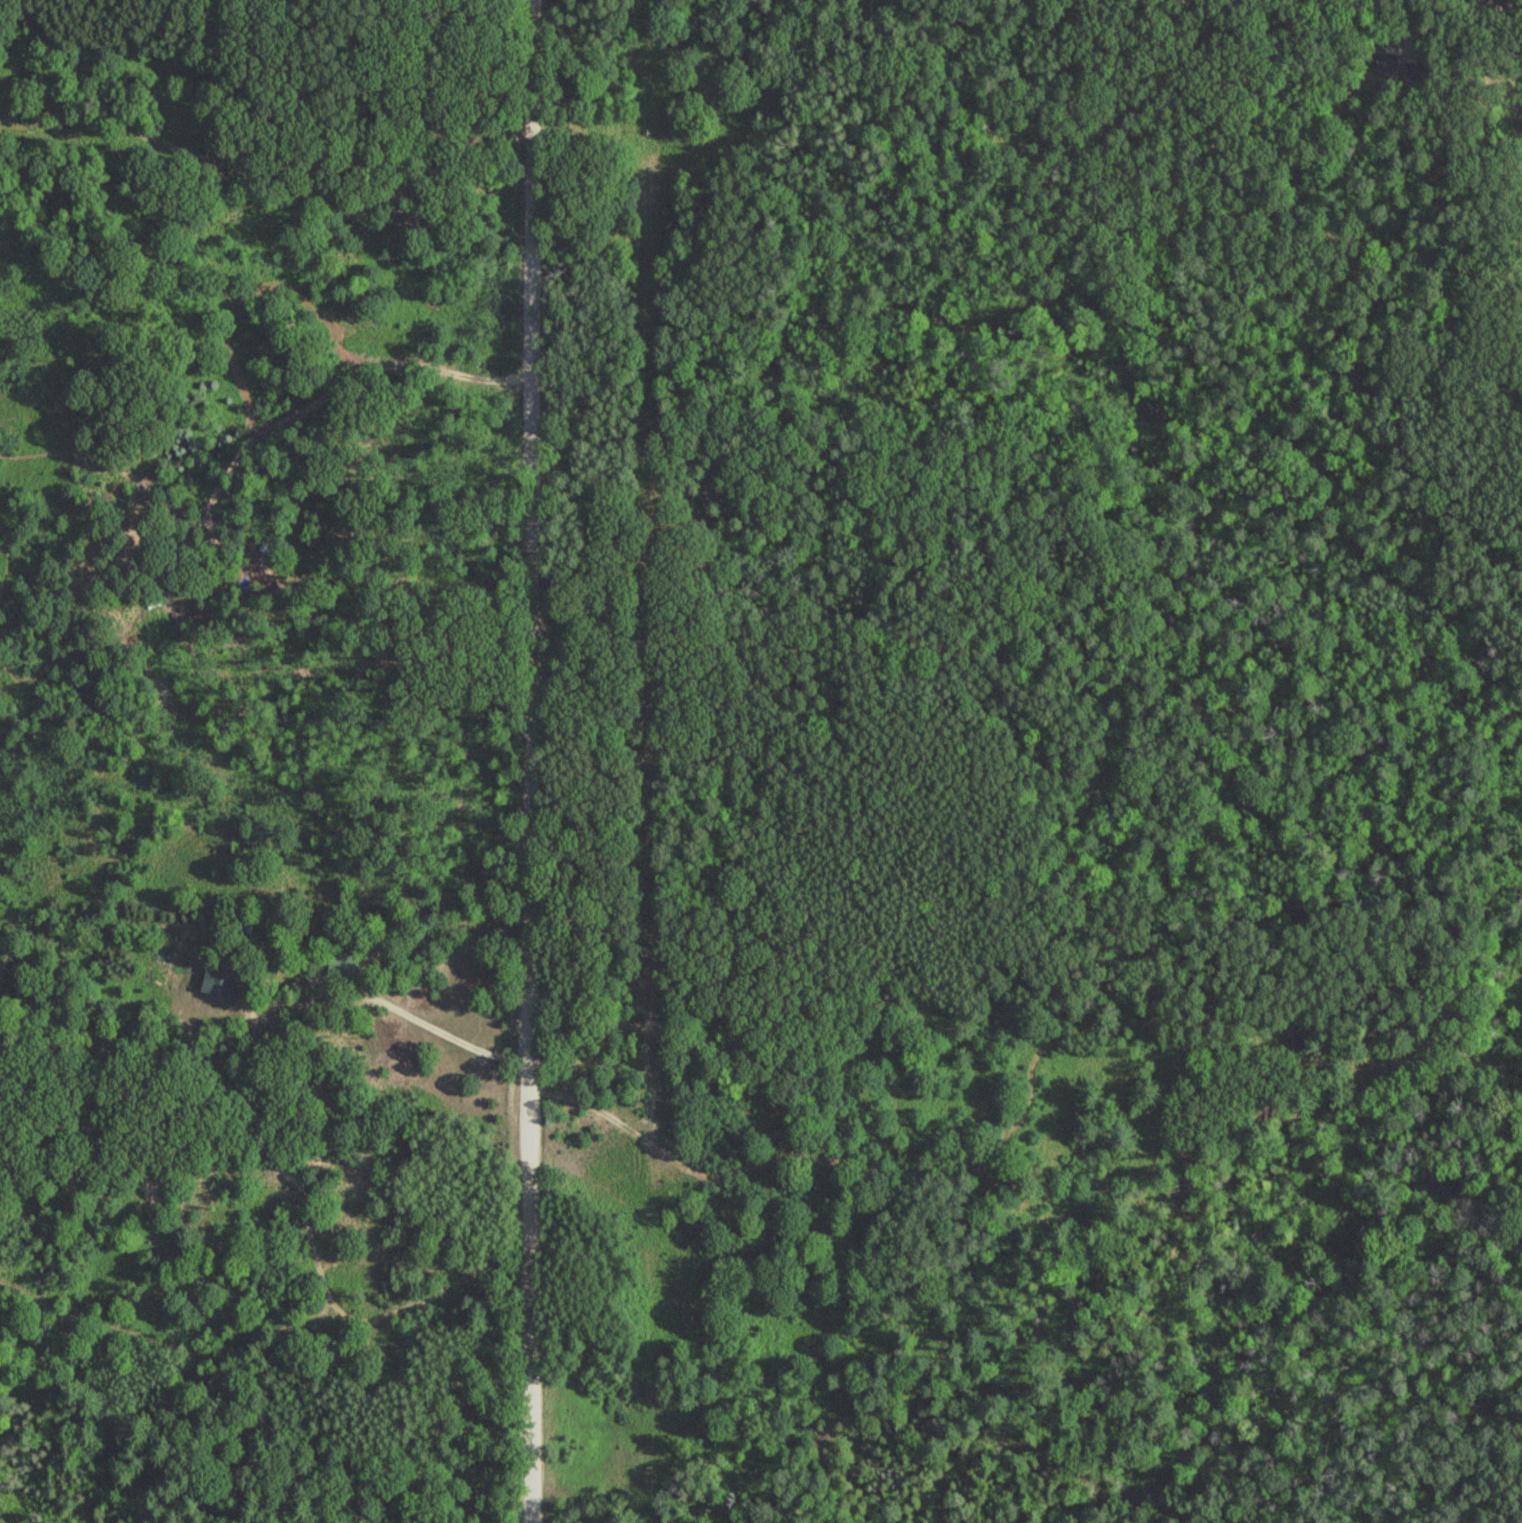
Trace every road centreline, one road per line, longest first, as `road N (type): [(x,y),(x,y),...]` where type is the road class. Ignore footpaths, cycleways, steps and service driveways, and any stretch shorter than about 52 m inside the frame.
road 1 (residential): [(532,1522),(529,0)]

